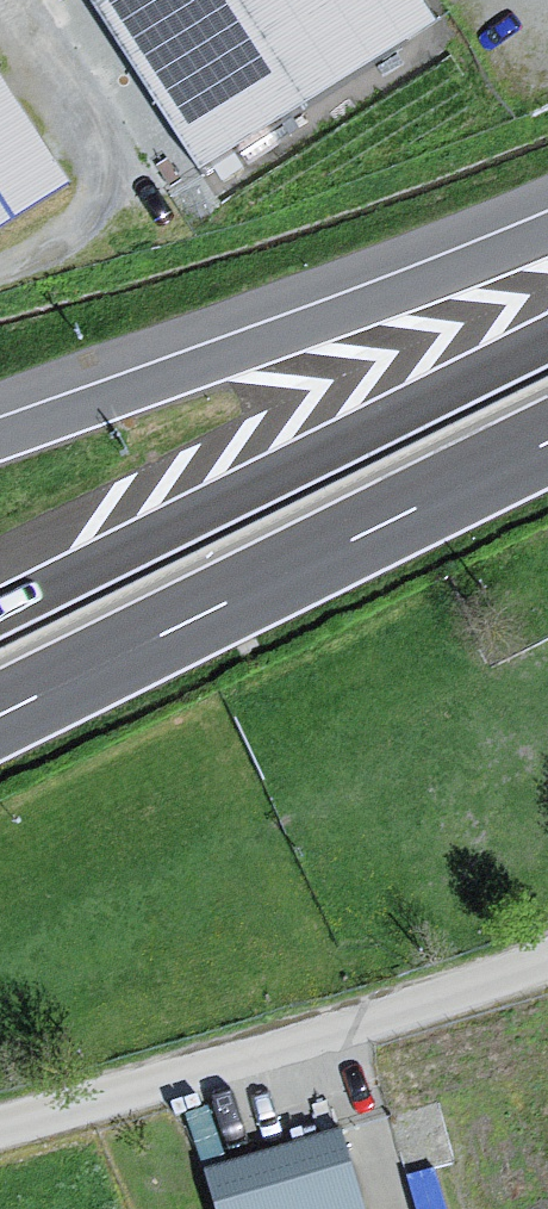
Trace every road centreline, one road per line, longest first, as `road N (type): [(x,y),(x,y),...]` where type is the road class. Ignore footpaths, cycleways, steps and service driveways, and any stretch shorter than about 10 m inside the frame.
road 1 (motorway): [(547,328),(0,607)]
road 2 (motorway): [(0,715),(547,443)]
road 3 (motorway): [(547,227),(0,434)]
road 4 (unclassified): [(0,1130),(547,959)]

